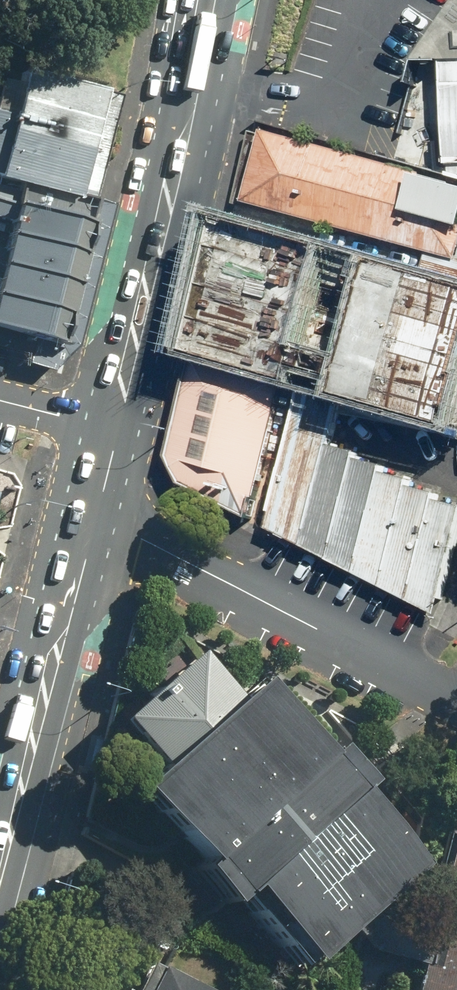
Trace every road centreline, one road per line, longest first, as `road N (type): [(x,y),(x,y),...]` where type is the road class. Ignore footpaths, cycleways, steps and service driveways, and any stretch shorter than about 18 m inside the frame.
road 1 (primary): [(205,0),(118,423)]
road 2 (residential): [(93,517),(456,700)]
road 3 (primary): [(93,517),(0,884)]
road 4 (residential): [(0,395),(118,423)]

